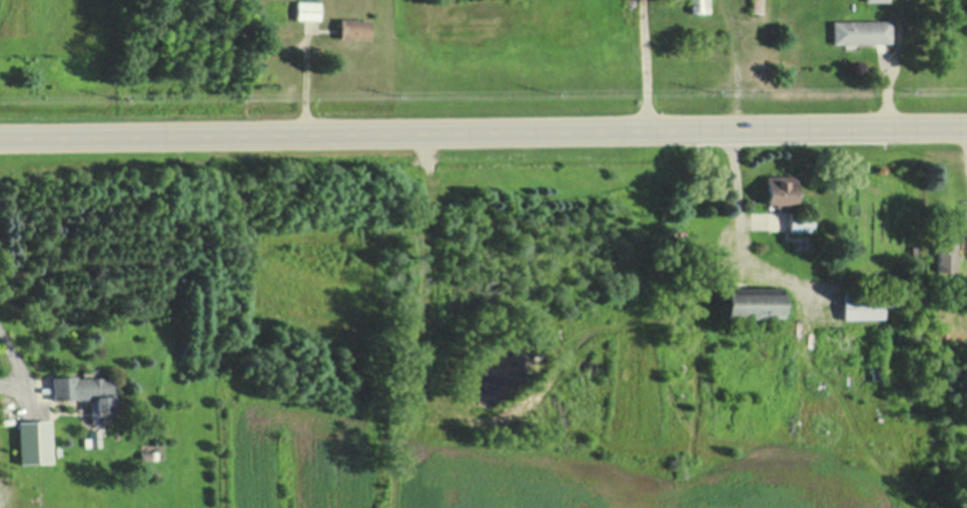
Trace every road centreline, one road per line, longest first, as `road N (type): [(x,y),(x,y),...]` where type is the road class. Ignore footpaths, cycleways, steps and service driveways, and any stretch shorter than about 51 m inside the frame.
road 1 (primary): [(0,141),(966,131)]

